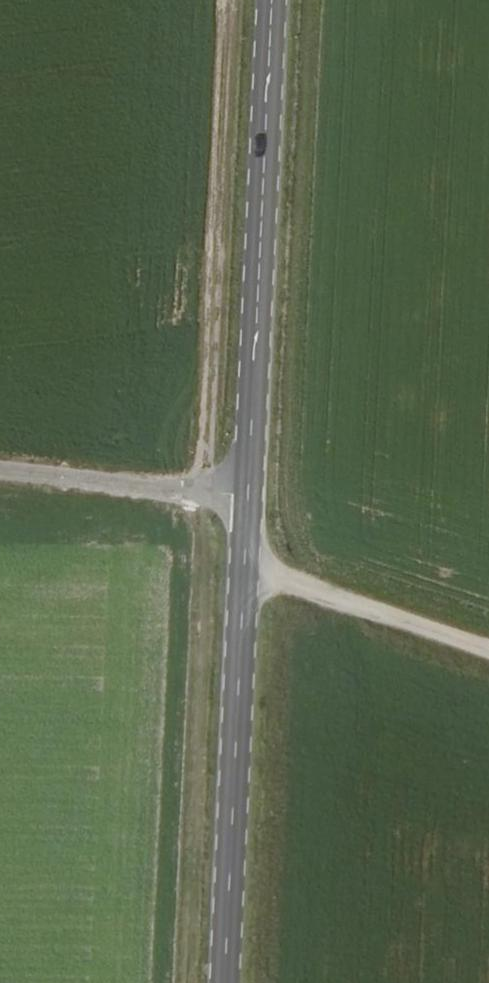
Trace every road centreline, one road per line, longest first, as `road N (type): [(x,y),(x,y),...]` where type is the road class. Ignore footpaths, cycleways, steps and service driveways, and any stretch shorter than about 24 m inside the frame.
road 1 (primary): [(224,982),(272,0)]
road 2 (track): [(488,653),(243,570)]
road 3 (track): [(248,495),(0,479)]

